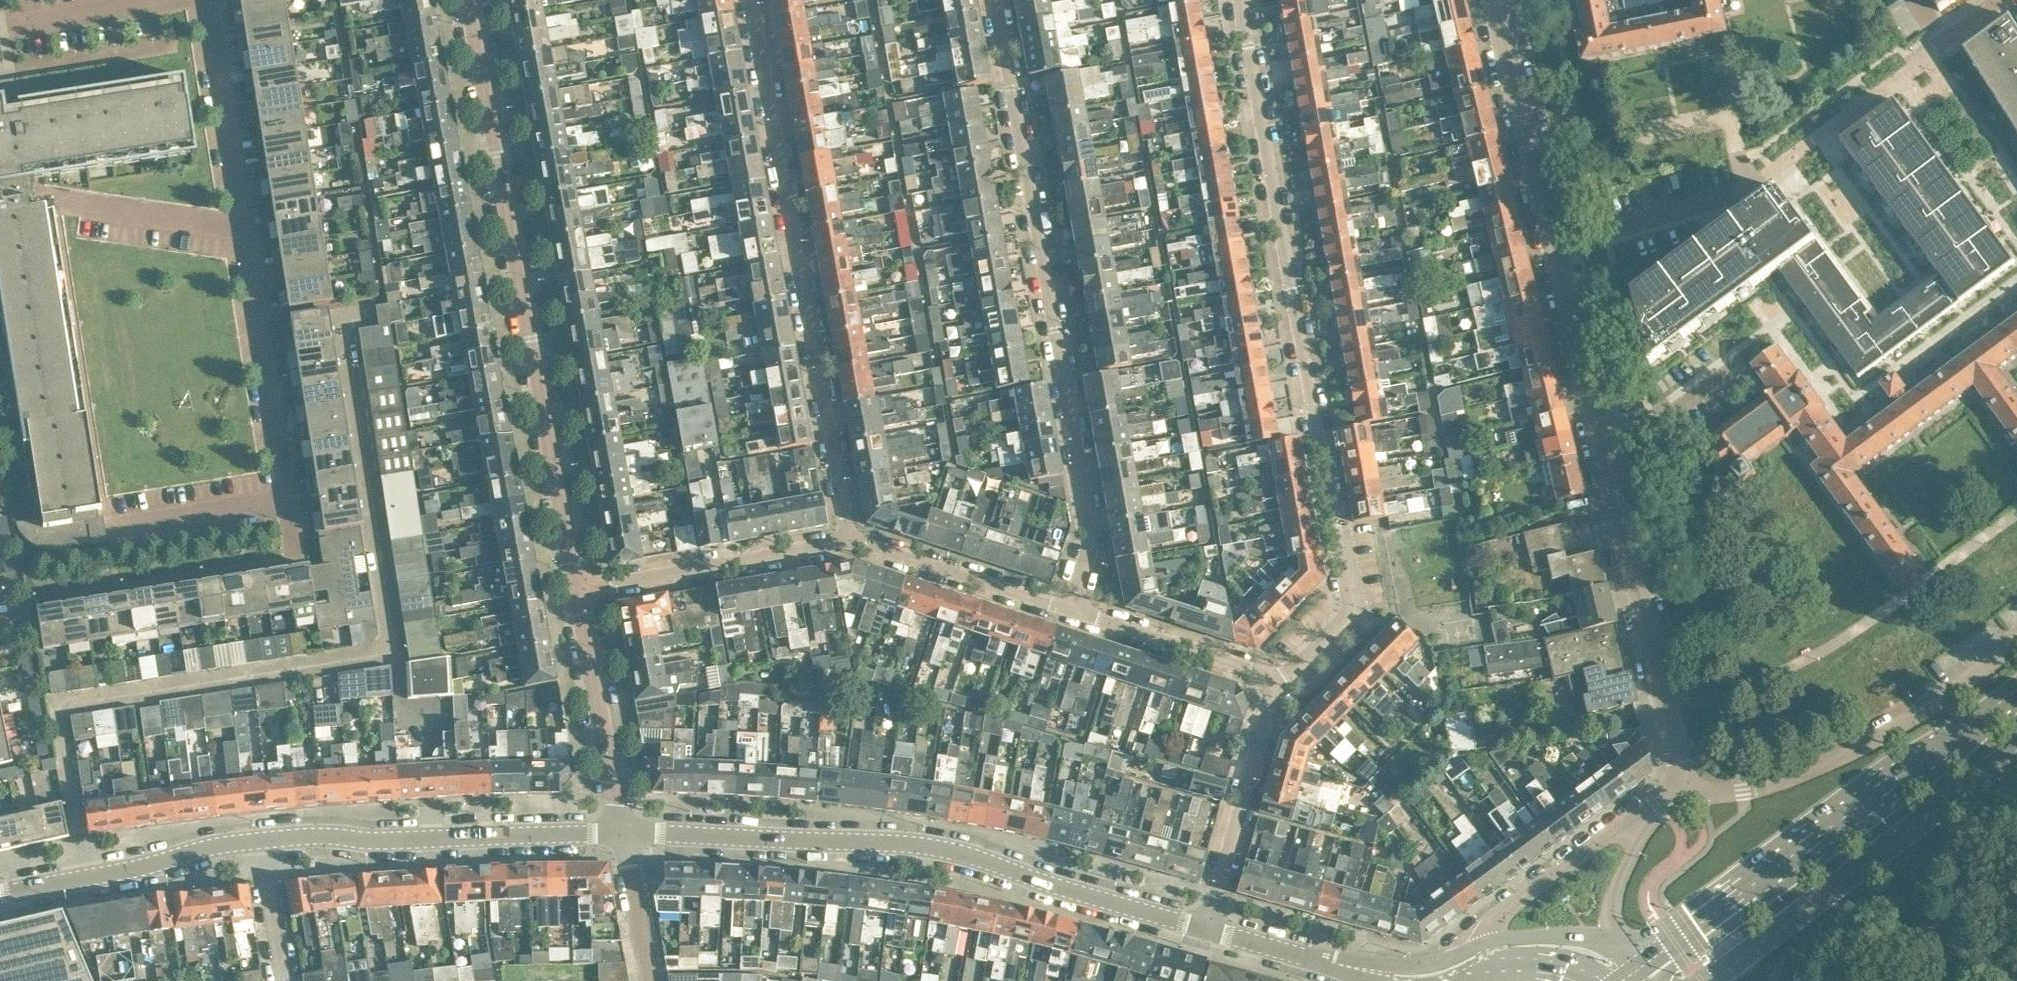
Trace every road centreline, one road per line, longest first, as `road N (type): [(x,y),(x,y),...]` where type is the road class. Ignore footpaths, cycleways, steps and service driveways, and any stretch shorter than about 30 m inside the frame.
road 1 (residential): [(1679,793),(1497,0)]
road 2 (residential): [(1278,681),(1353,609),(1239,0)]
road 3 (tertiary): [(0,894),(259,838),(625,833)]
road 4 (residential): [(996,0),(1095,539),(1073,610)]
road 5 (residential): [(579,591),(470,0)]
road 6 (tertiary): [(625,833),(919,845),(1208,929)]
road 7 (residential): [(753,0),(850,539)]
road 8 (secondary): [(2016,697),(1637,970)]
road 9 (secondary): [(1709,980),(2016,753)]
road 10 (residential): [(1679,793),(1757,789),(1813,768),(1892,728),(2016,642)]
road 11 (residential): [(287,498),(244,225)]
road 12 (residential): [(579,591),(850,539)]
road 13 (residential): [(1278,681),(1208,929)]
road 14 (residential): [(625,833),(579,591)]
road 15 (residential): [(850,539),(1073,610)]
road 16 (residential): [(244,225),(202,0)]
road 17 (residential): [(1658,808),(1607,835),(1501,913),(1489,939)]
road 18 (residential): [(1073,610),(1278,681)]
road 19 (residential): [(57,200),(244,225)]
road 20 (residential): [(108,527),(287,498)]
road 21 (tertiary): [(1446,980),(1528,960),(1608,980)]
road 22 (residential): [(12,27),(175,0)]
road 23 (tertiary): [(1208,929),(1364,973)]
road 24 (residential): [(649,980),(625,833)]
road 25 (residential): [(1617,942),(1612,911),(1620,880),(1658,808)]
road 26 (tertiary): [(1489,939),(1435,963),(1364,973)]
road 27 (tertiary): [(1617,942),(1489,939)]

